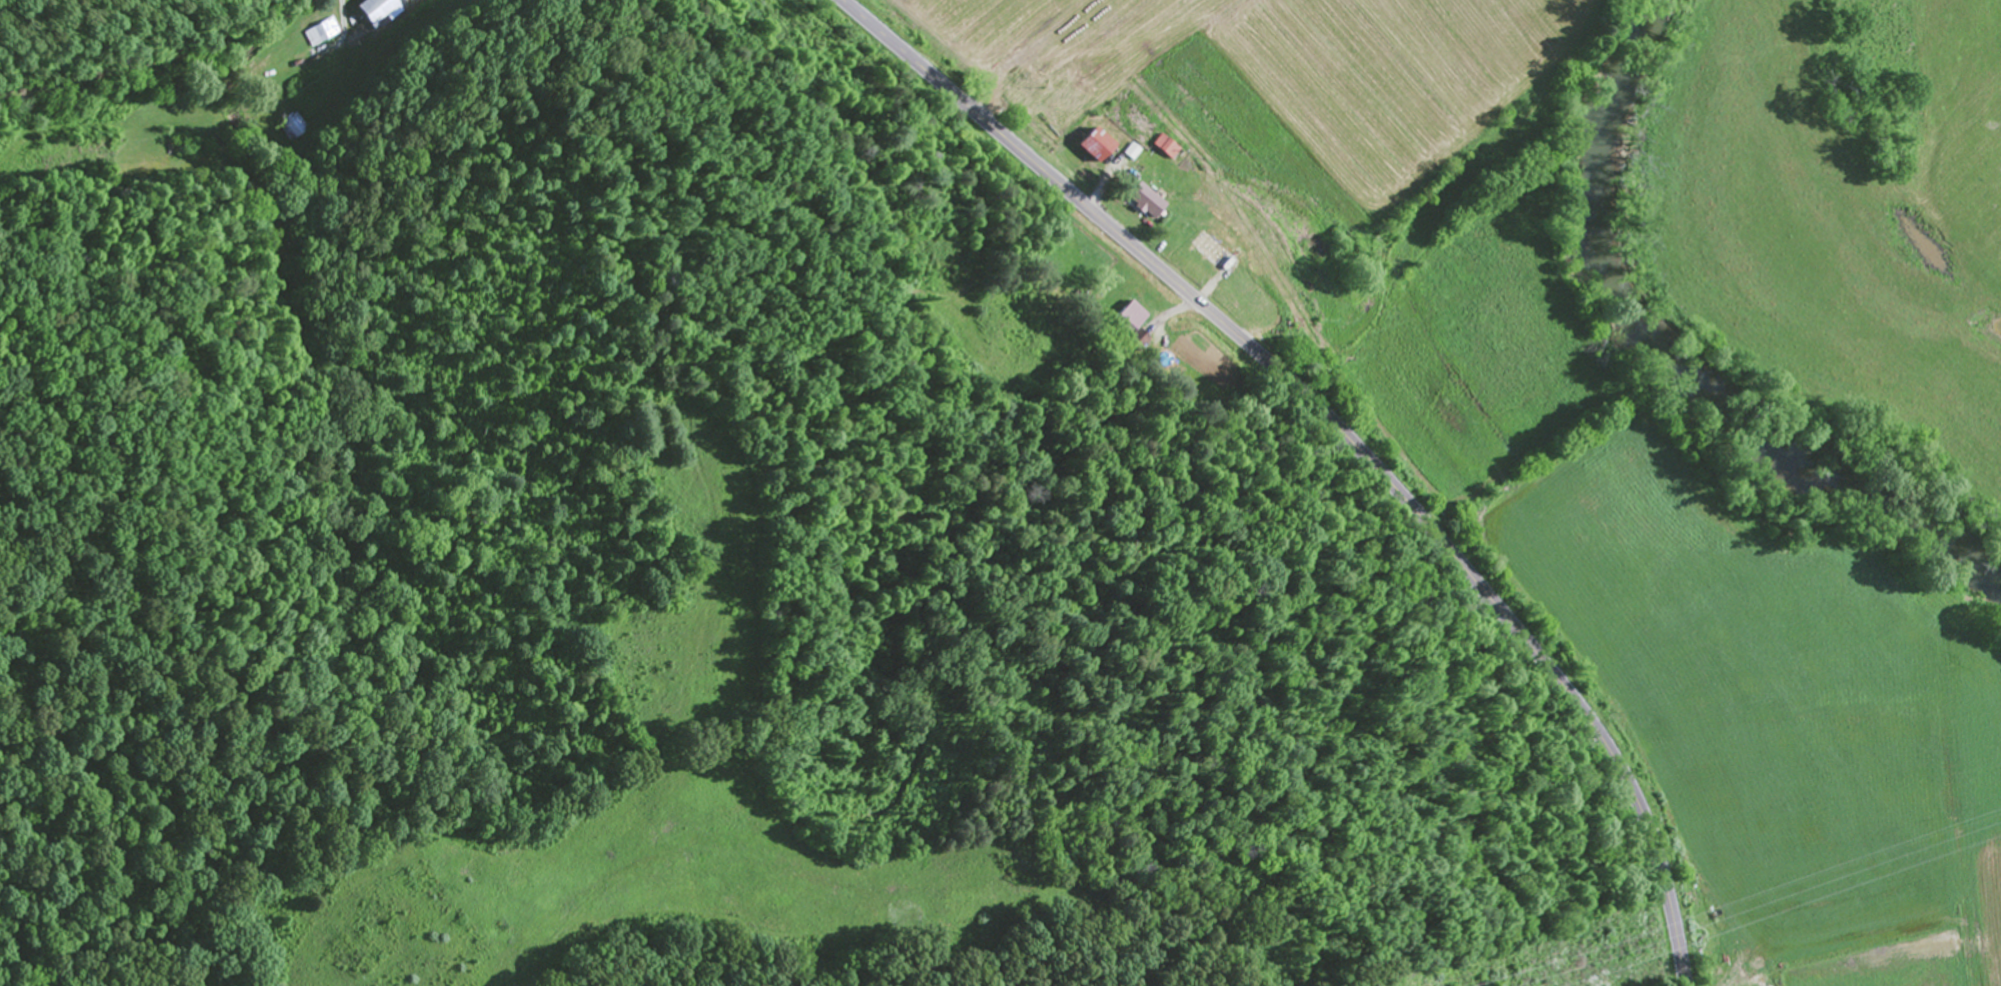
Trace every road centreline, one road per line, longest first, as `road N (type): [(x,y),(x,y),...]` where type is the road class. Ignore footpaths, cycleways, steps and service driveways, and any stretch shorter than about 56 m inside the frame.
road 1 (secondary): [(1688,985),(1662,858),(1639,796),(1598,726),(1504,610),(1311,398),(846,0)]

